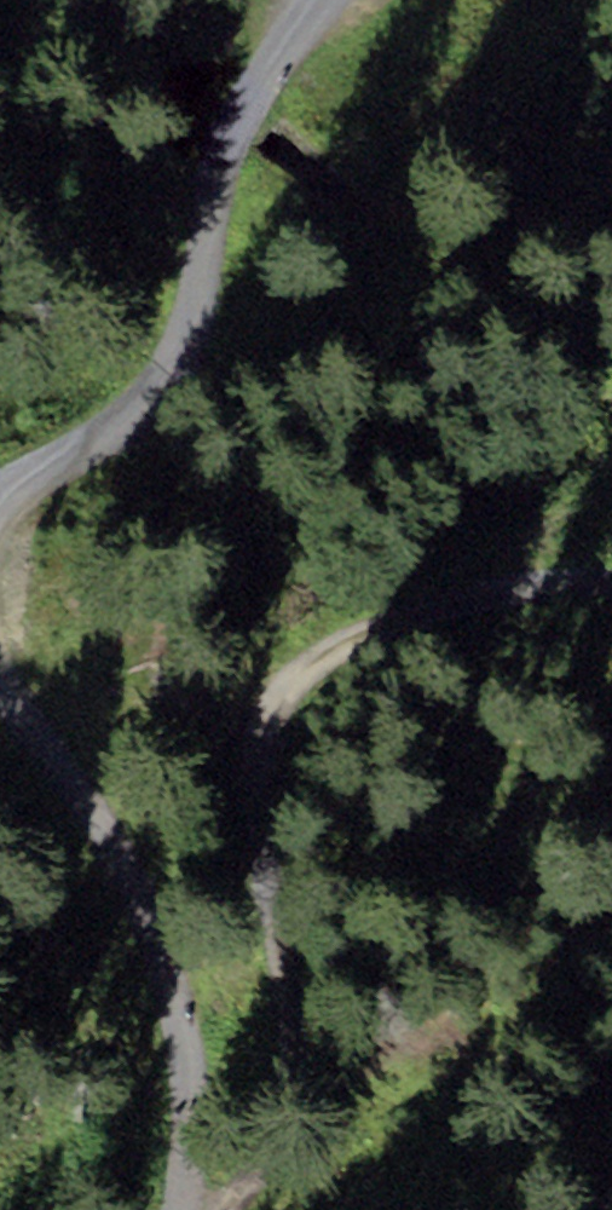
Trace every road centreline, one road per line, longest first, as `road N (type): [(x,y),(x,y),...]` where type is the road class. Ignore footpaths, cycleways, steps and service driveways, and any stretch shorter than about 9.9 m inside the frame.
road 1 (track): [(611,550),(449,565),(315,665),(257,771),(288,982),(192,1209)]
road 2 (track): [(314,0),(244,111),(203,202),(166,356),(136,402),(79,453),(0,505)]
road 3 (track): [(0,681),(105,838),(169,975),(188,1084),(171,1209)]

